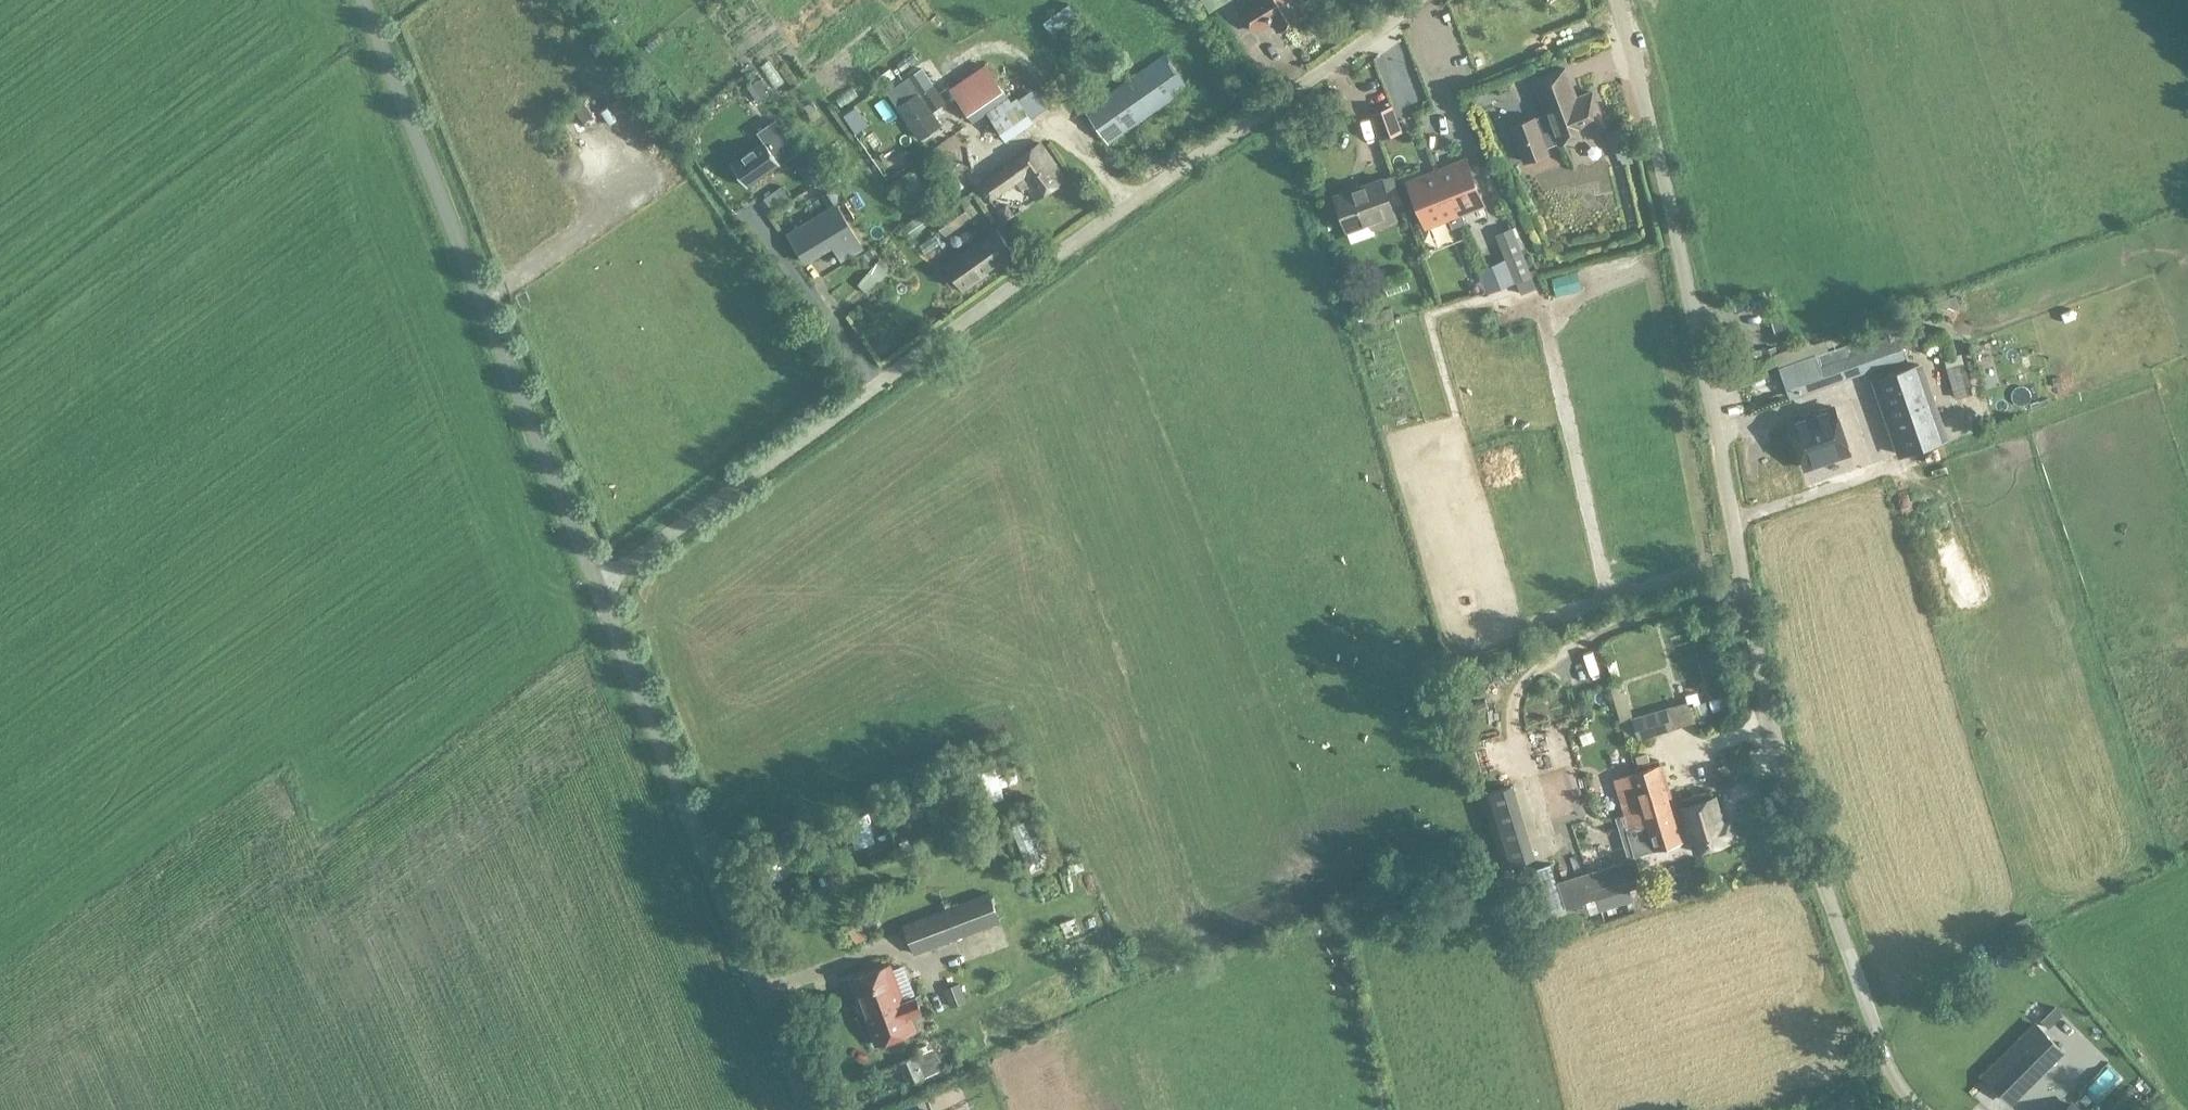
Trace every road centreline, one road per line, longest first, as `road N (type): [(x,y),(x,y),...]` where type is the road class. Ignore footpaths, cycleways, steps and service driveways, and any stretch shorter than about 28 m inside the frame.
road 1 (unclassified): [(1620,0),(1646,80),(1785,760),(1869,1025),(1926,1109)]
road 2 (unclassified): [(597,585),(1411,0)]
road 3 (residential): [(597,585),(364,0)]
road 4 (residential): [(802,1109),(676,765),(597,585)]

